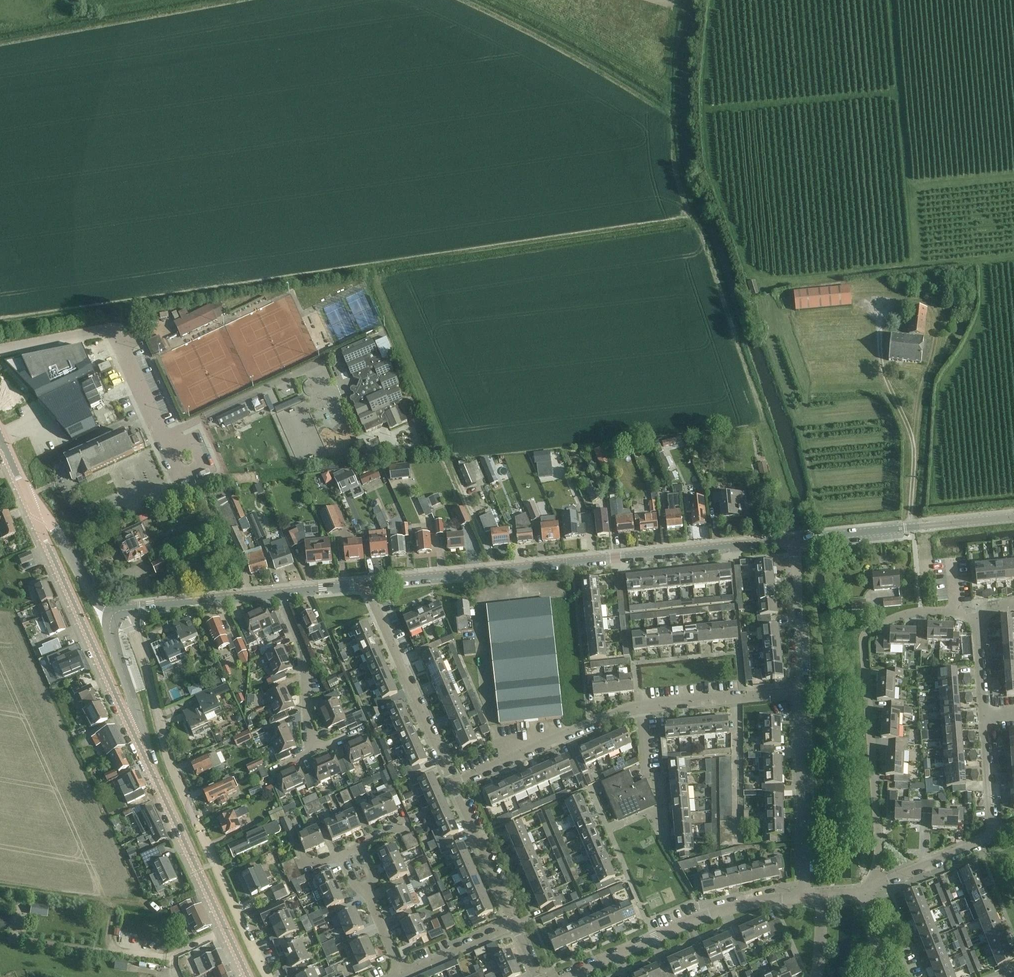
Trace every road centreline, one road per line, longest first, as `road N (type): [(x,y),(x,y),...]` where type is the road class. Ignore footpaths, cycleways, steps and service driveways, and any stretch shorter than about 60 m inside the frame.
road 1 (tertiary): [(366,583),(795,539)]
road 2 (unclassified): [(266,976),(169,765),(124,608)]
road 3 (residential): [(873,887),(879,847),(864,636),(914,612),(978,621)]
road 4 (residential): [(452,785),(628,709),(799,691)]
road 5 (residential): [(193,471),(162,436),(112,328),(0,350)]
road 6 (secondary): [(244,976),(133,737)]
road 7 (unclassified): [(563,976),(711,913),(804,897)]
road 8 (track): [(469,509),(370,274)]
road 9 (secondary): [(133,737),(30,511)]
road 10 (unclassified): [(452,785),(366,583)]
road 11 (tertiary): [(795,539),(1013,517)]
road 12 (unclassified): [(804,897),(799,691)]
road 13 (residential): [(278,592),(304,652),(307,754)]
road 14 (track): [(0,883),(105,900),(106,951)]
road 15 (tertiary): [(124,608),(278,592)]
road 16 (unclassified): [(514,924),(452,785)]
road 17 (unclassified): [(799,691),(795,539)]
road 18 (tertiary): [(114,614),(93,595),(46,516),(30,511)]
road 19 (unclassified): [(873,887),(993,839)]
road 20 (tertiary): [(133,737),(139,718),(112,638),(114,614)]
road 21 (residential): [(983,716),(993,839)]
road 22 (residential): [(402,973),(514,924)]

